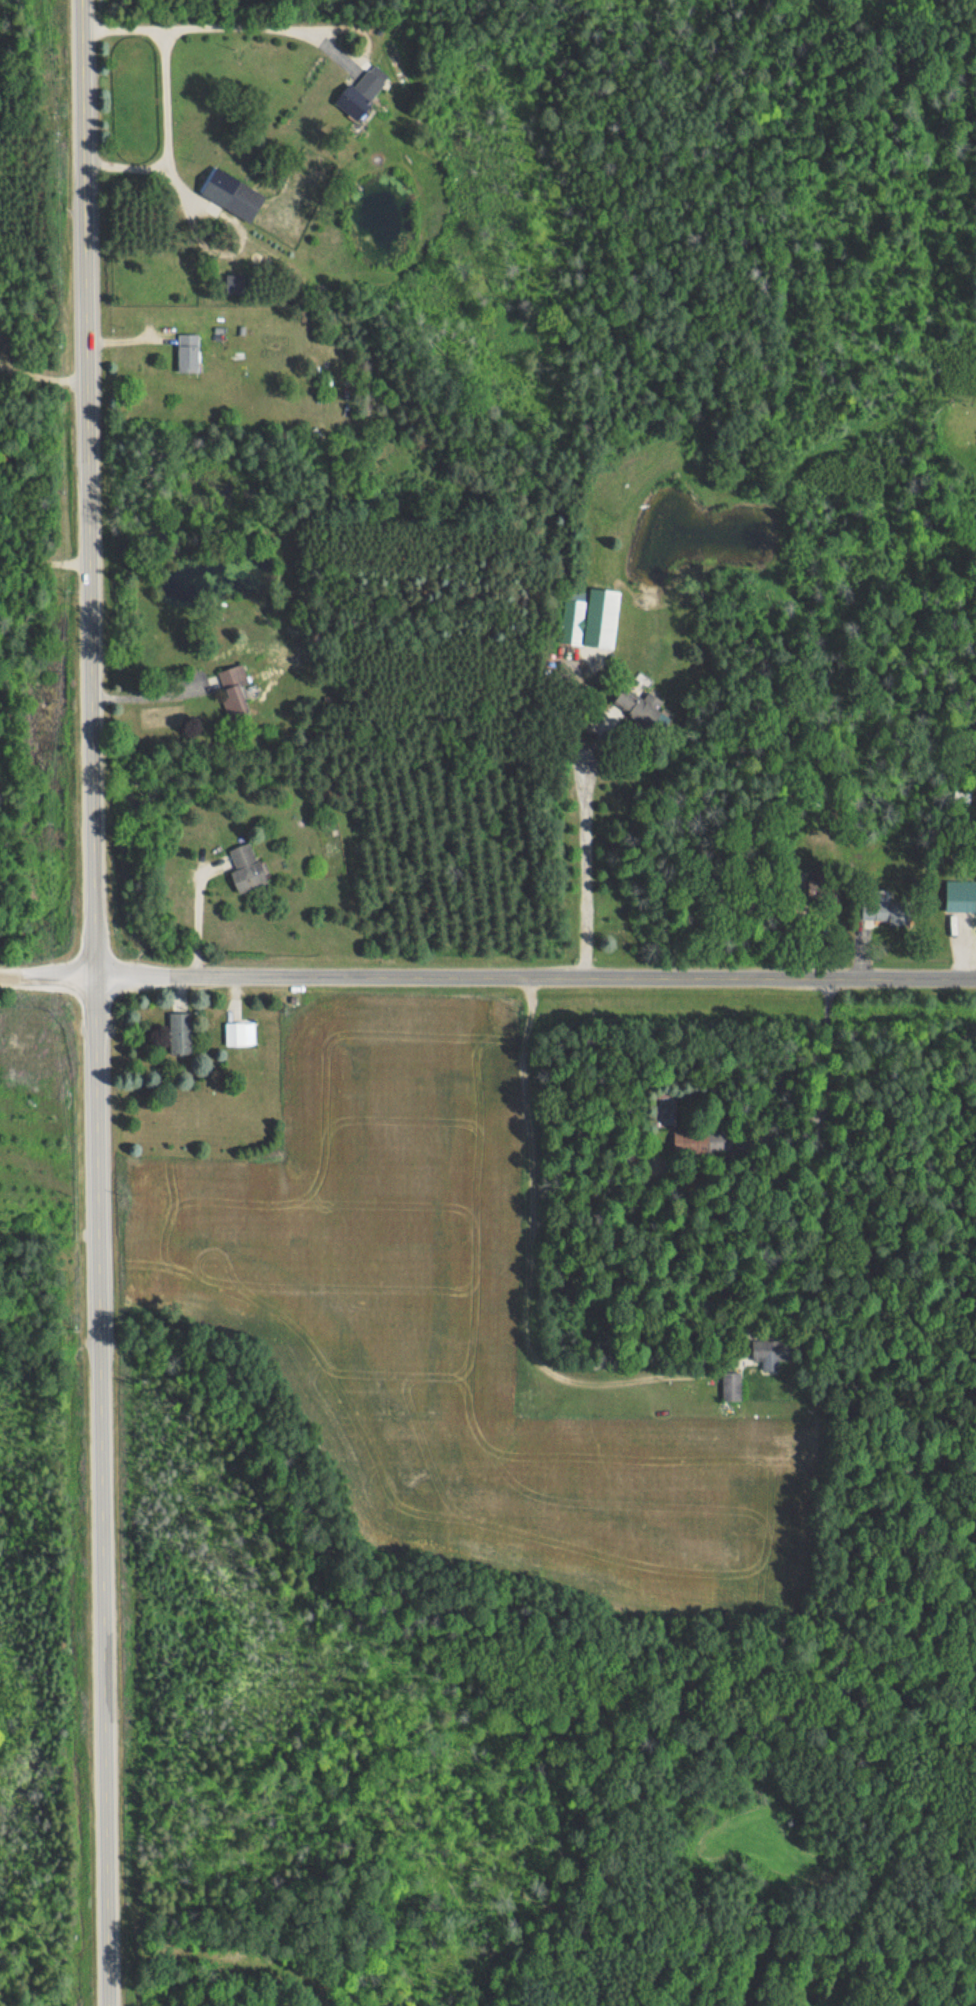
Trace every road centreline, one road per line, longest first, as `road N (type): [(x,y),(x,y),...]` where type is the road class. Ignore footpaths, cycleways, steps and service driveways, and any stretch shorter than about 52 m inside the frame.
road 1 (tertiary): [(109,2005),(94,974)]
road 2 (tertiary): [(94,974),(76,0)]
road 3 (residential): [(975,977),(94,974)]

